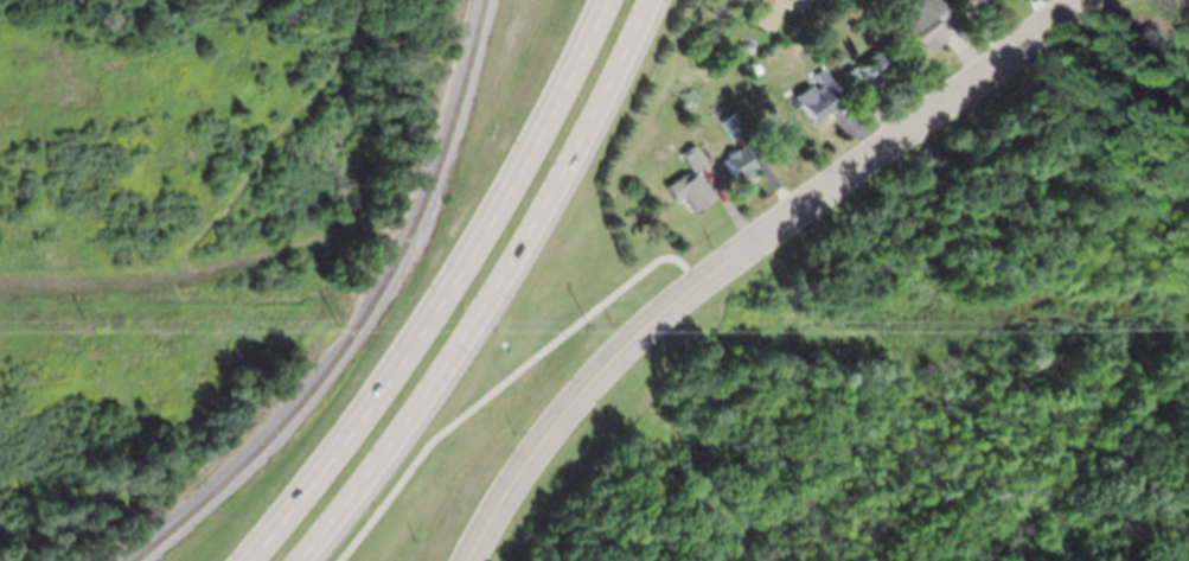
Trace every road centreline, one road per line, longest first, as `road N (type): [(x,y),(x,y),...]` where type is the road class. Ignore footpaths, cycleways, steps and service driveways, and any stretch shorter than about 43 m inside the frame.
road 1 (residential): [(469,560),(496,504),(565,409),(656,315),(1078,0)]
road 2 (primary): [(602,0),(524,157),(427,319),(245,560)]
road 3 (primary): [(293,560),(383,447),(492,282),(644,0)]

